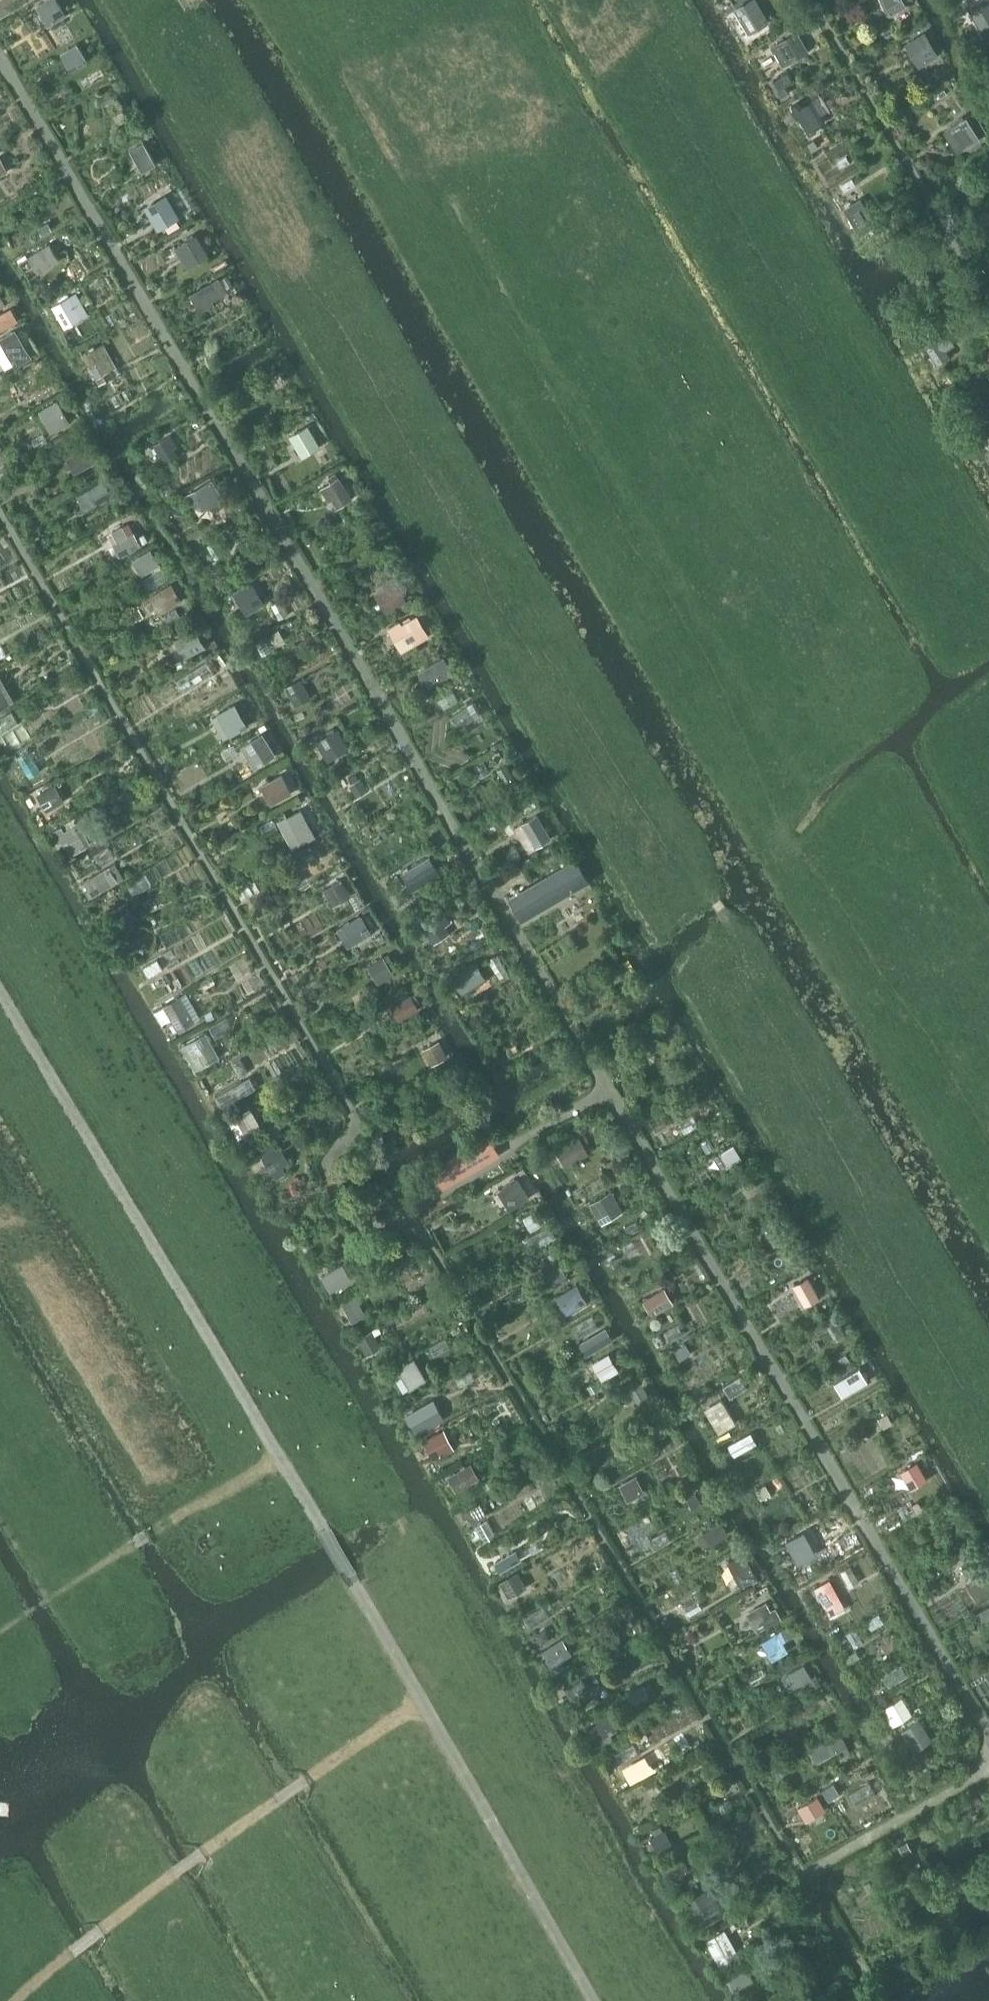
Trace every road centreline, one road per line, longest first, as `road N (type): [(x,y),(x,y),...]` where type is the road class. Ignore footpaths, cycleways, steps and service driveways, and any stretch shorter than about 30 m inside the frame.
road 1 (track): [(17,2000),(174,1875)]
road 2 (track): [(307,1781),(422,1697)]

